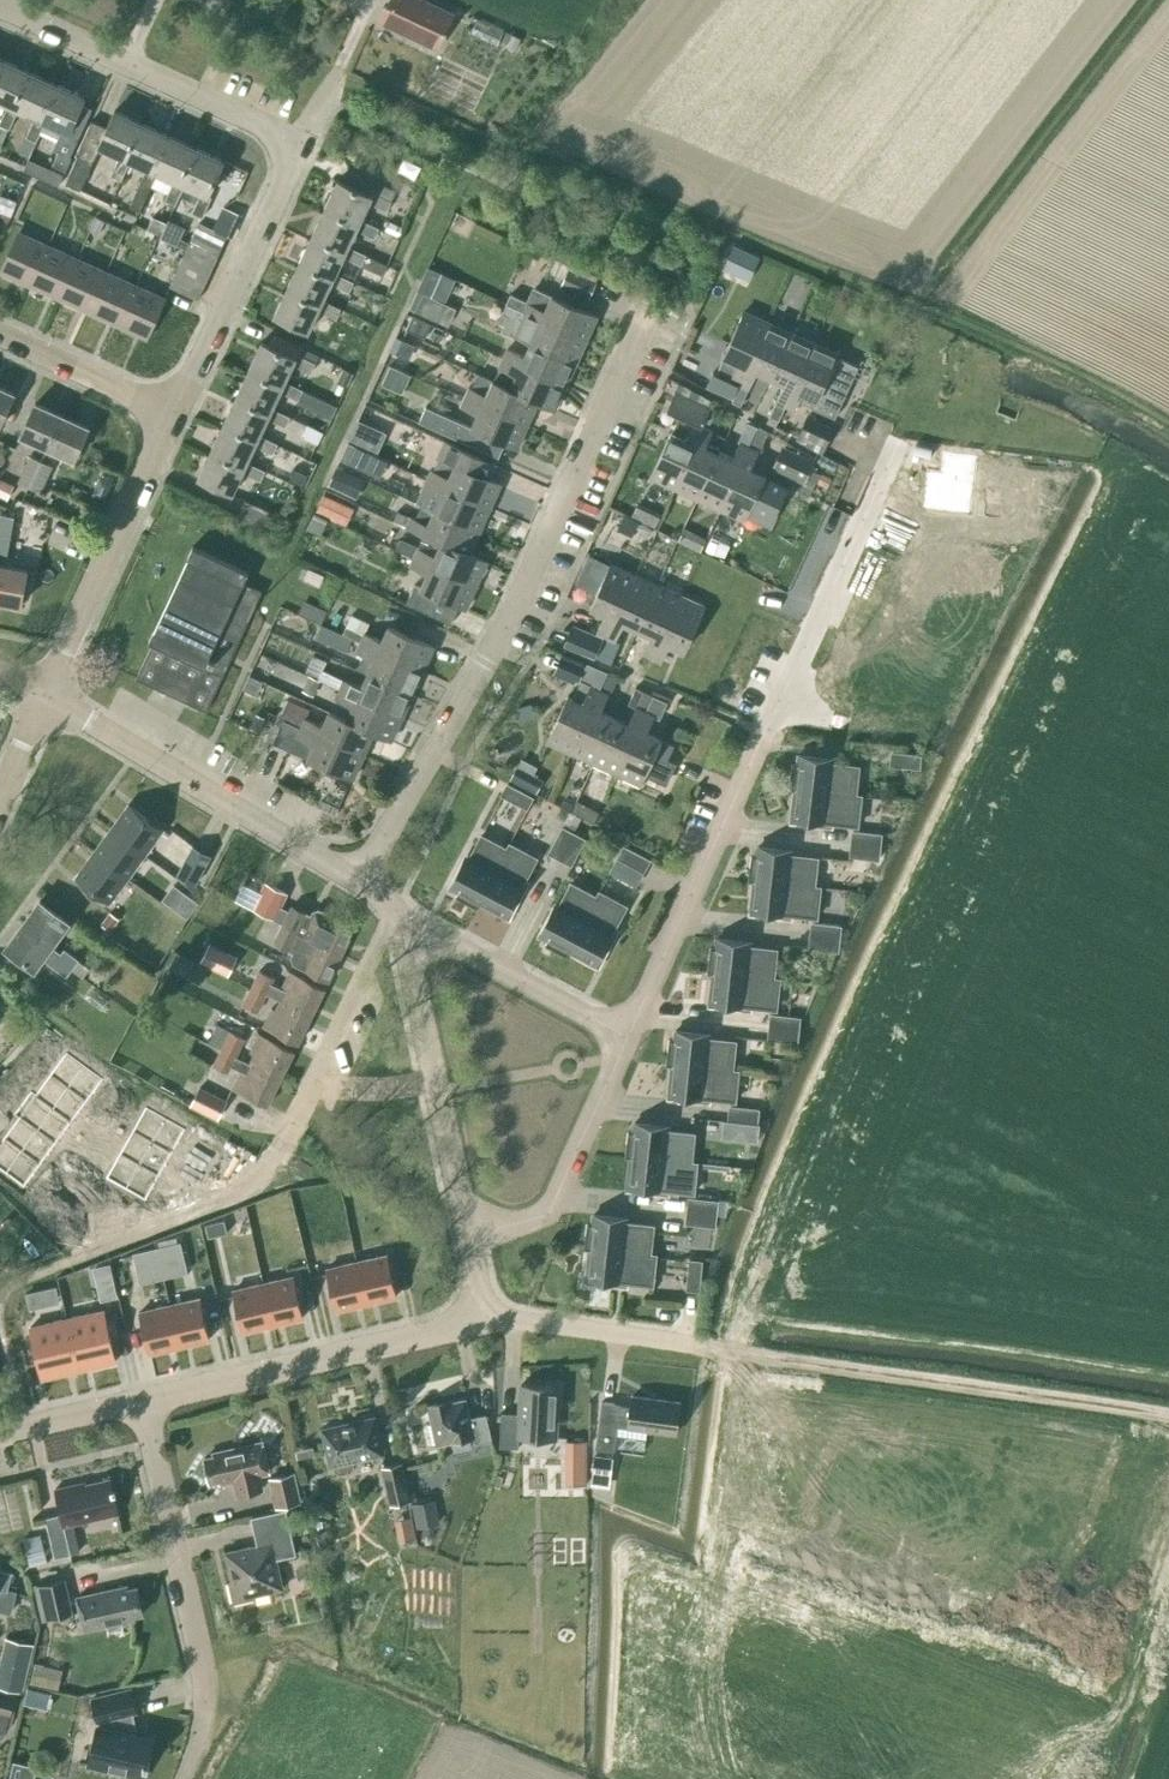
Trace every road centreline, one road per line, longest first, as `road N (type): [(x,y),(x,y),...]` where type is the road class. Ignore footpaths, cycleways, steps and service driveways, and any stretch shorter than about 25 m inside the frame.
road 1 (residential): [(359,884),(485,661),(648,305)]
road 2 (residential): [(0,1292),(257,1182),(397,910)]
road 3 (residential): [(171,409),(300,145),(126,61)]
road 4 (residential): [(631,1037),(768,729),(761,685),(800,597)]
road 5 (track): [(762,1353),(1168,1416)]
road 6 (residential): [(181,1778),(204,1712),(202,1663),(138,1399)]
road 7 (residential): [(359,884),(43,692)]
road 8 (residential): [(138,1399),(484,1312)]
road 9 (residential): [(43,692),(171,409)]
road 10 (residential): [(465,1231),(405,942)]
road 11 (residential): [(484,1312),(762,1353)]
road 12 (residential): [(465,1231),(535,1217),(554,1203),(631,1037)]
road 13 (residential): [(405,942),(437,937),(631,1037)]
road 14 (residential): [(171,409),(0,329)]
road 15 (track): [(800,597),(874,438)]
road 16 (residential): [(0,1431),(138,1399)]
road 17 (residential): [(126,61),(0,4)]

